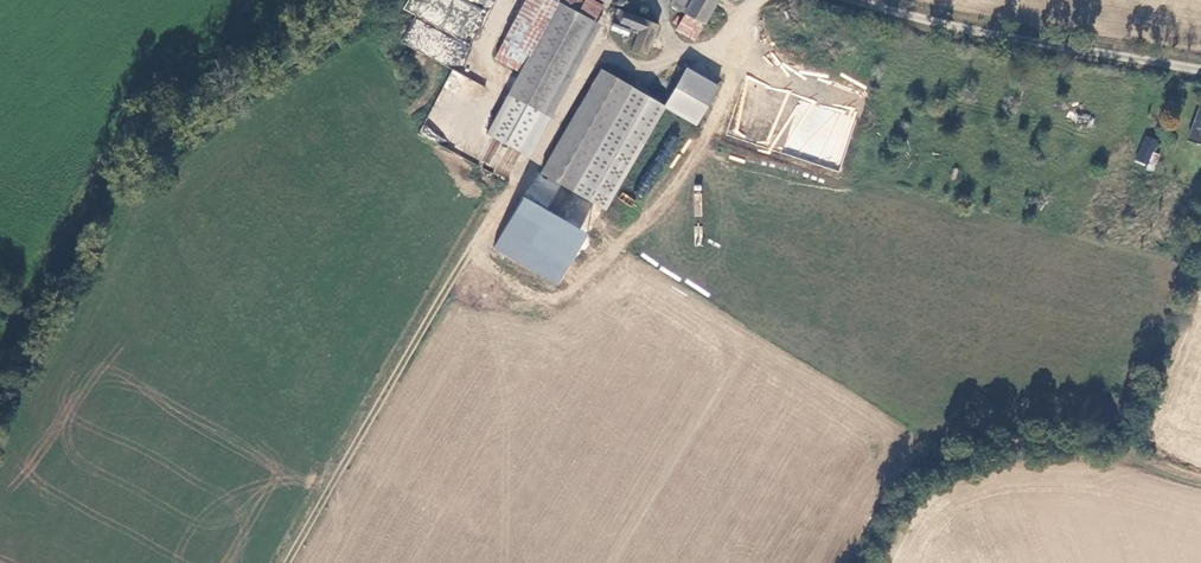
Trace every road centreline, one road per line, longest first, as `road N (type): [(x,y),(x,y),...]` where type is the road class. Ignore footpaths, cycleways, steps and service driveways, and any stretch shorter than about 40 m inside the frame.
road 1 (track): [(883,562),(930,479),(1041,446),(1137,460),(1200,488)]
road 2 (unclassified): [(1200,70),(954,26),(855,0)]

